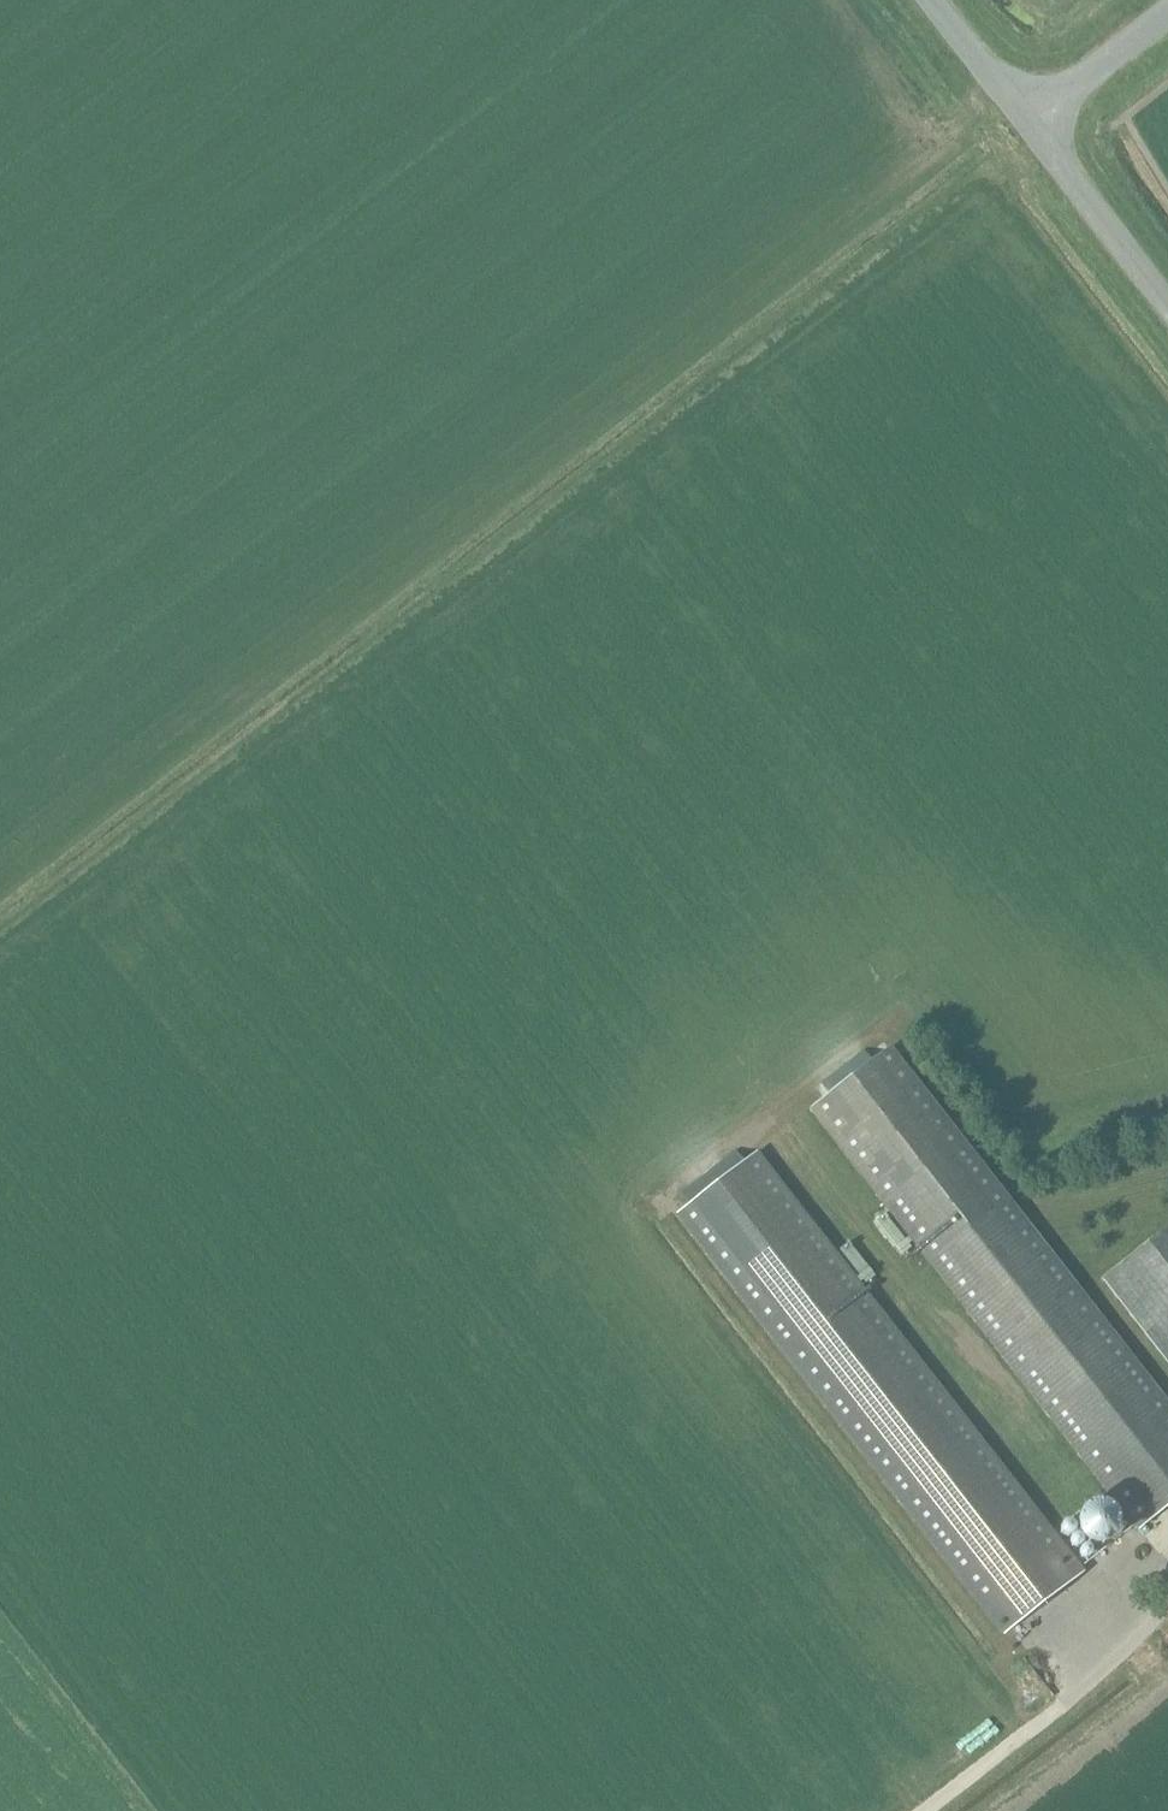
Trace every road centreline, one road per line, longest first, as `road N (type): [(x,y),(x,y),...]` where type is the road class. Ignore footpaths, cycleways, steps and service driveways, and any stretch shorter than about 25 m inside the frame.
road 1 (unclassified): [(1167,296),(1024,106)]
road 2 (unclassified): [(1024,106),(1163,0)]
road 3 (unclassified): [(1024,106),(939,0)]

